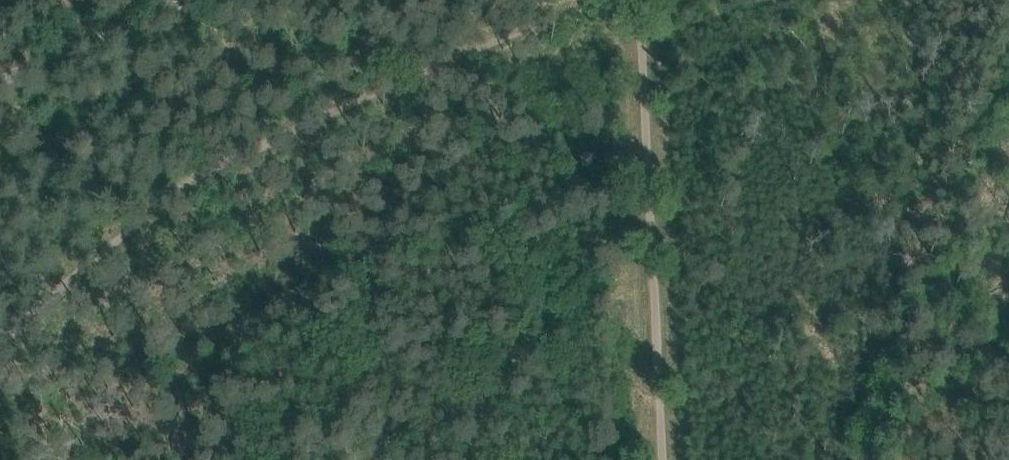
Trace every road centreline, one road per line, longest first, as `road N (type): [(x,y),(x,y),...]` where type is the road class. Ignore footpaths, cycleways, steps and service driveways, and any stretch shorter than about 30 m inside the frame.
road 1 (track): [(663,459),(641,0)]

